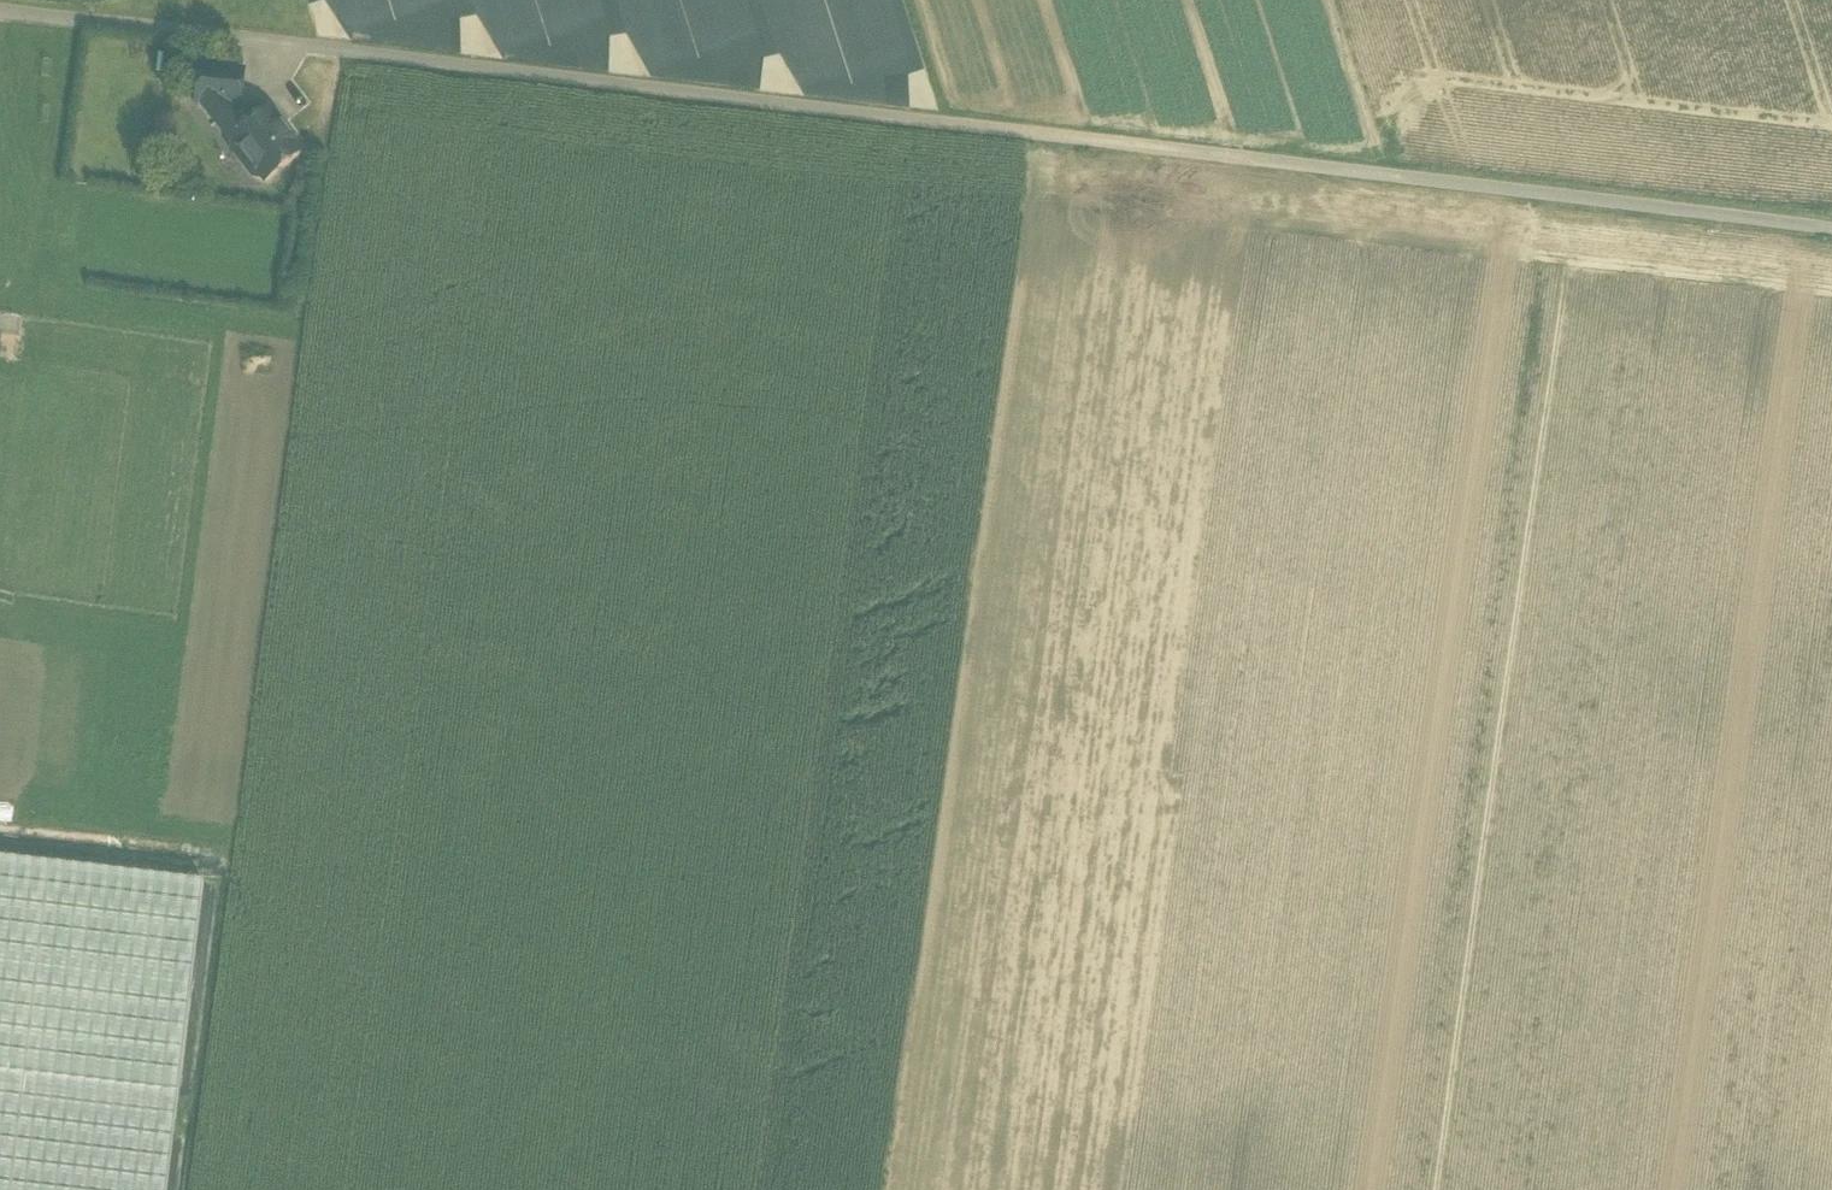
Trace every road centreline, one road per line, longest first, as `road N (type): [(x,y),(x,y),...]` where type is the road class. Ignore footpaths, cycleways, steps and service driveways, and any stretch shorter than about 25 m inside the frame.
road 1 (track): [(0,12),(1831,227)]

